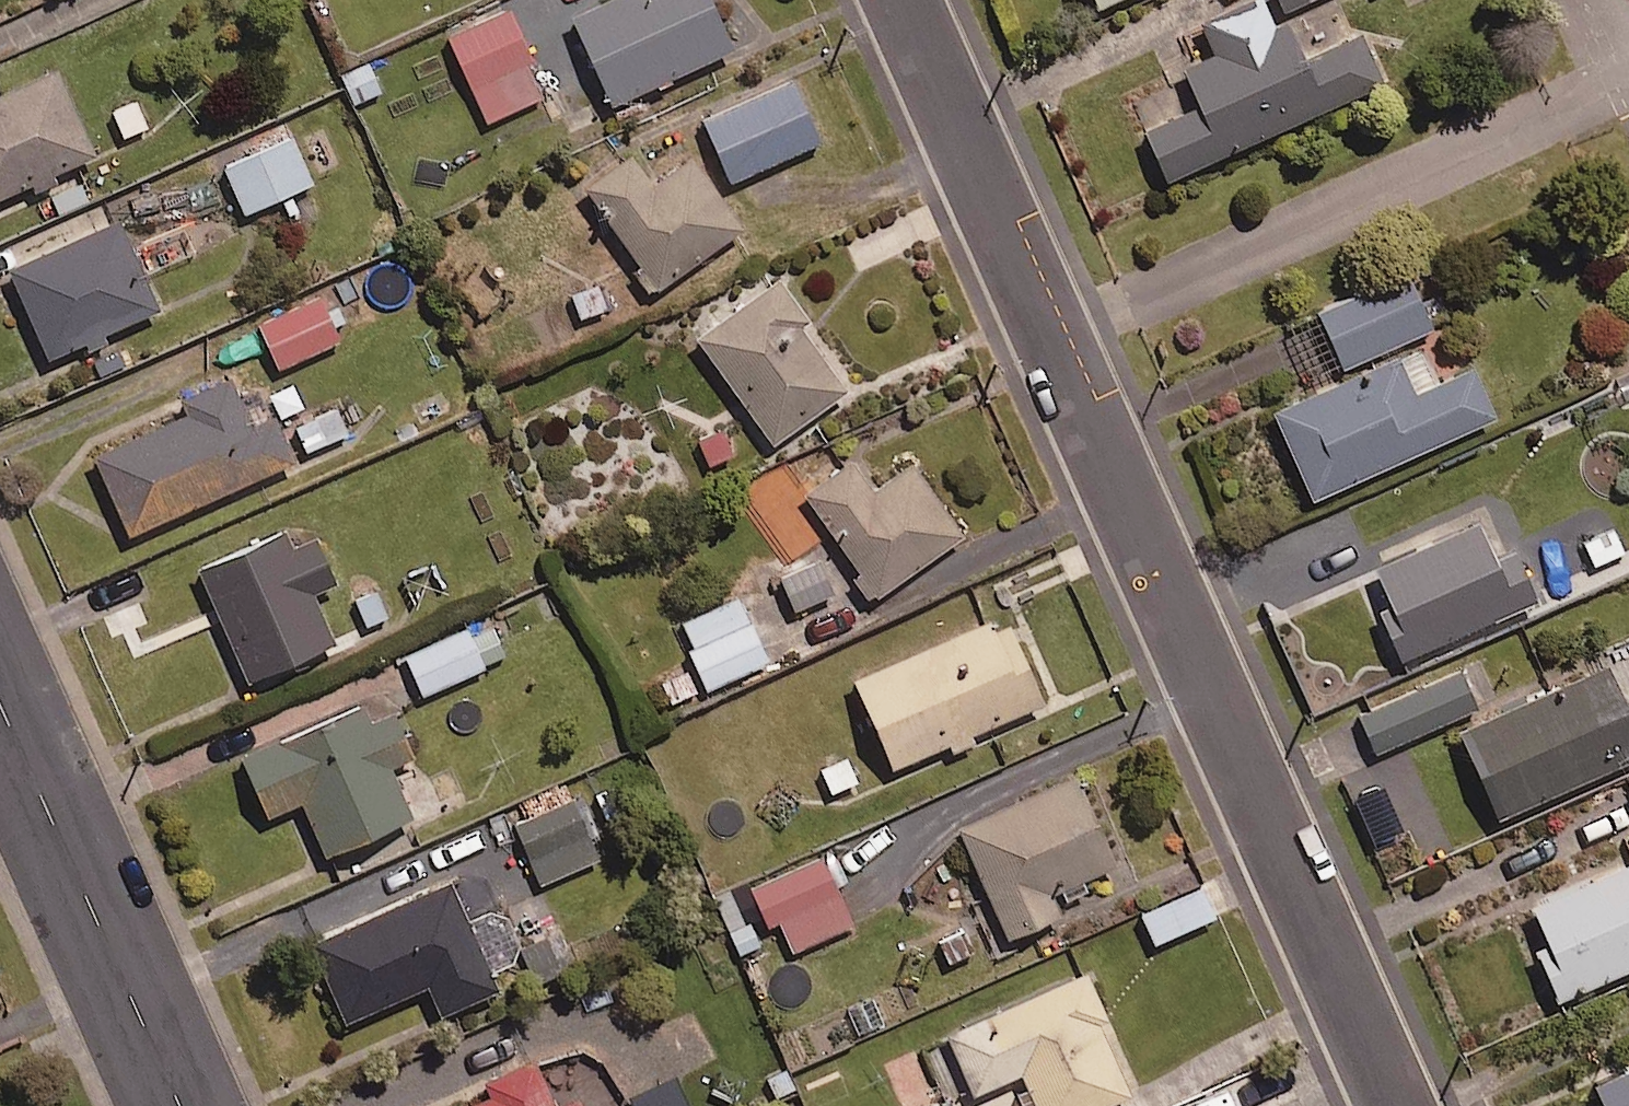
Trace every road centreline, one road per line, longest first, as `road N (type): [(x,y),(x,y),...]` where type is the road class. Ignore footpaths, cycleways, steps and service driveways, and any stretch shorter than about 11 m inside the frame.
road 1 (residential): [(902,0),(1397,1105)]
road 2 (residential): [(178,1105),(0,707)]

